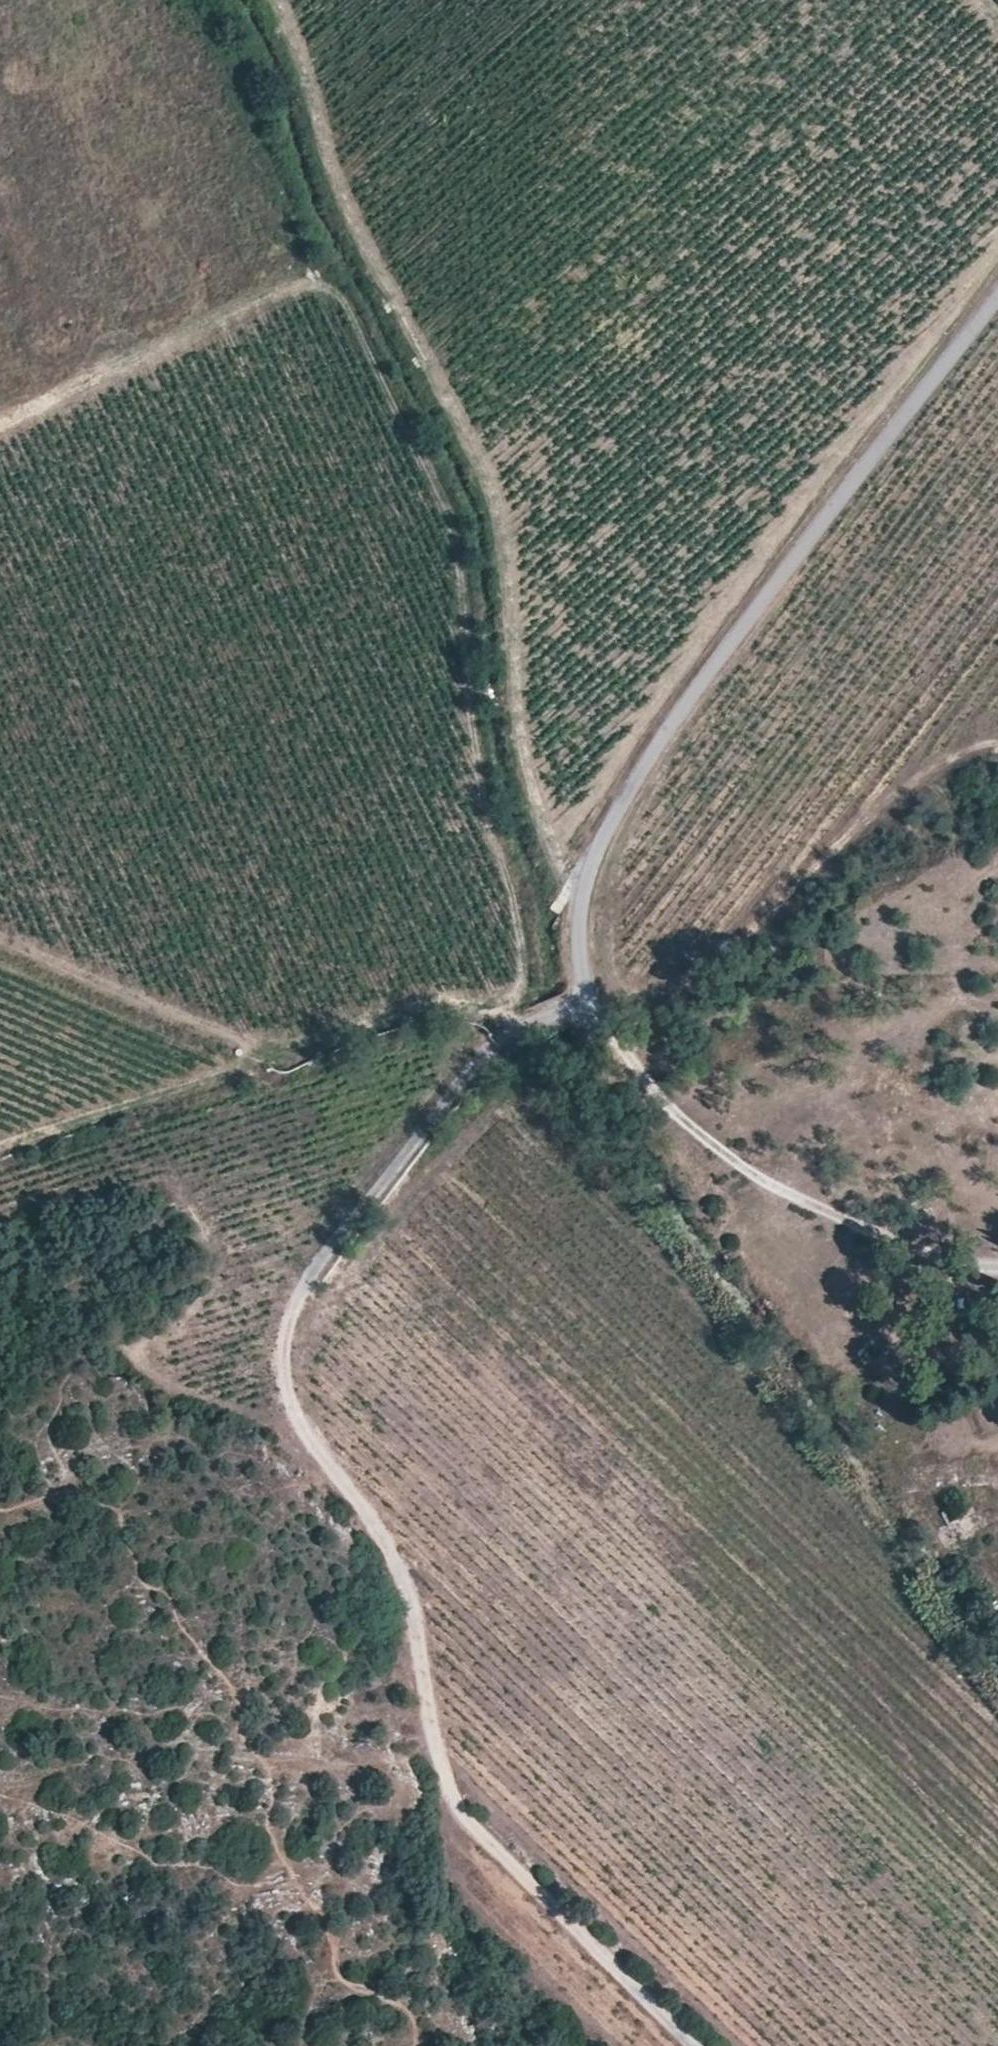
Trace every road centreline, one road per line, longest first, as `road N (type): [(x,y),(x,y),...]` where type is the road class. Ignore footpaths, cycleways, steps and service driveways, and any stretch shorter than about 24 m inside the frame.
road 1 (track): [(997,287),(606,820),(578,924),(592,999),(649,1093),(754,1183),(907,1252),(987,1275)]
road 2 (track): [(689,2045),(449,1809),(426,1602),(299,1413),(312,1313),(456,1081),(530,1015)]
road 3 (track): [(259,1065),(0,949)]

